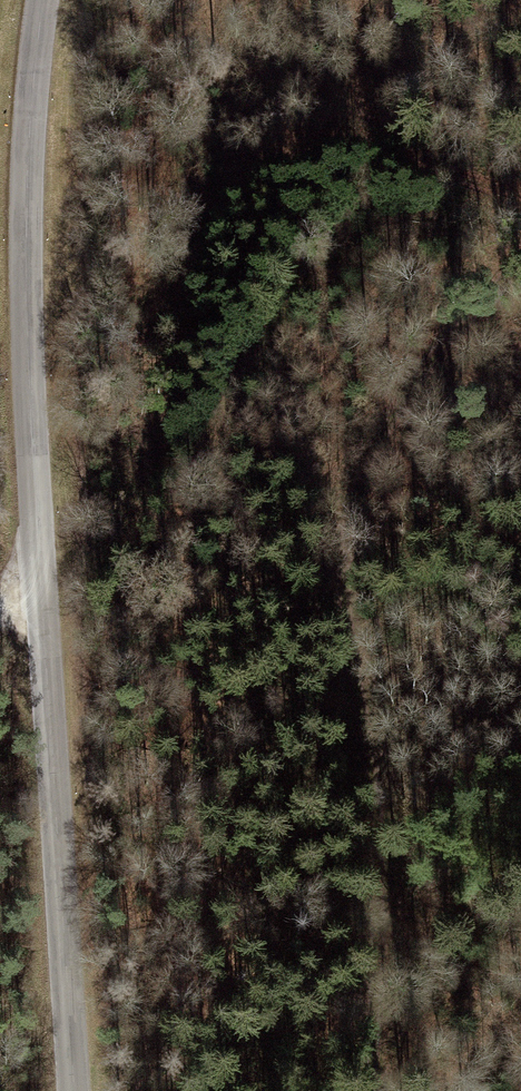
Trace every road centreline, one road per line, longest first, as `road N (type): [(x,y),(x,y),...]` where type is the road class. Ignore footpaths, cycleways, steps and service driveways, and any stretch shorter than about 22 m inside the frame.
road 1 (tertiary): [(74,1090),(38,563),(36,183),(62,0)]
road 2 (track): [(371,1090),(382,1016),(378,751),(341,569),(376,449),(465,289),(520,253)]

